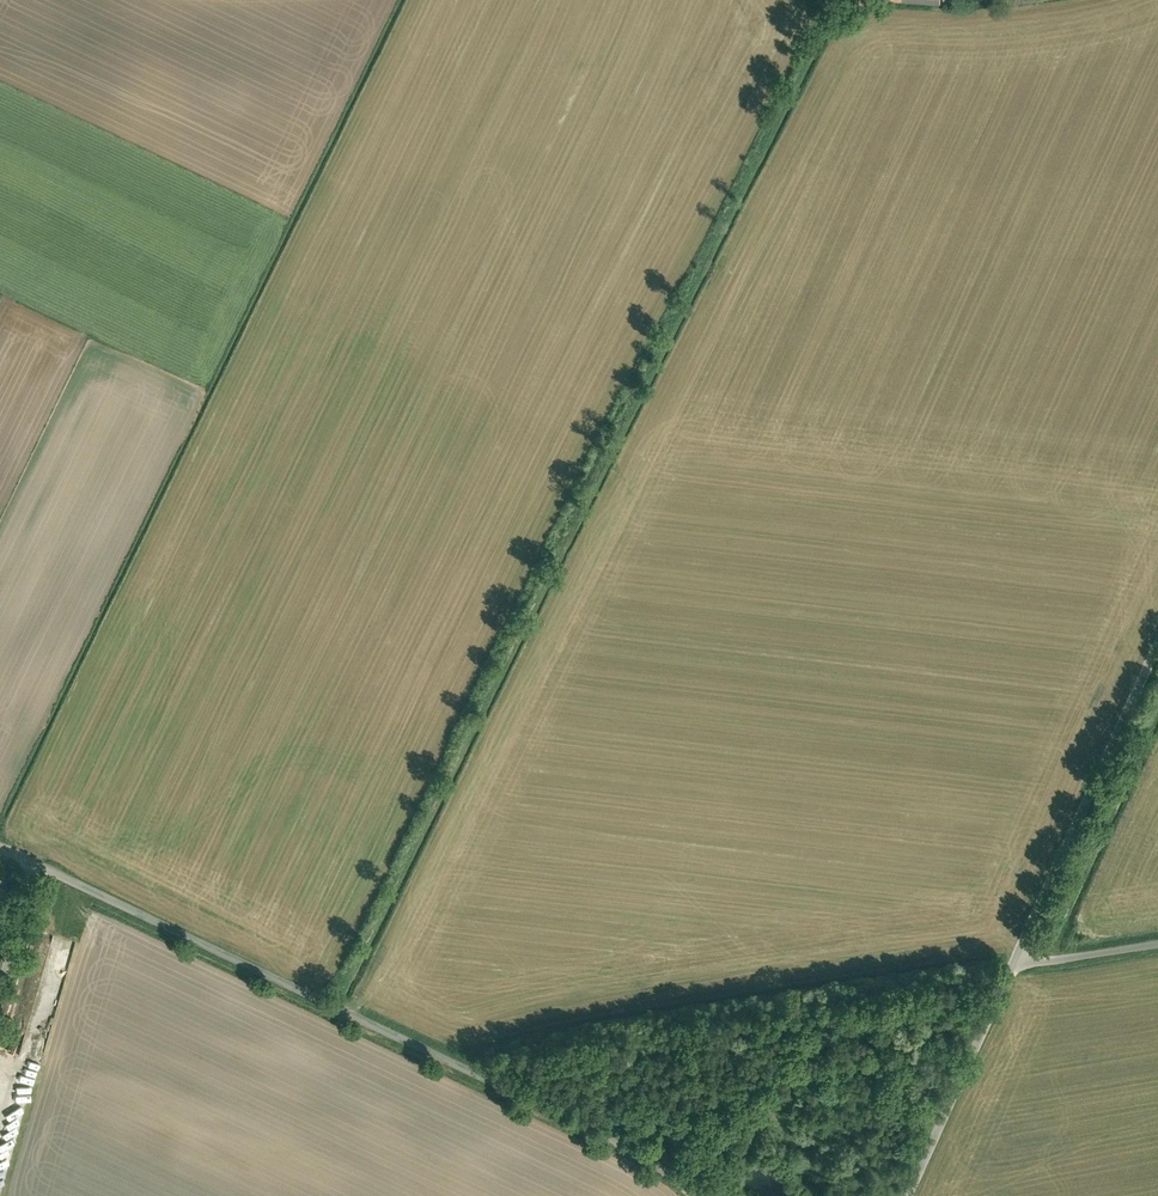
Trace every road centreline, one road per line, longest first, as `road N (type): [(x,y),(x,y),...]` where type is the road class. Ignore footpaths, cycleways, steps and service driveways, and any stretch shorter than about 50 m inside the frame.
road 1 (unclassified): [(690,1195),(624,1141),(0,836)]
road 2 (unclassified): [(1020,956),(1157,651)]
road 3 (unclassified): [(909,1195),(1020,956)]
road 4 (unclassified): [(1020,956),(1157,937)]

